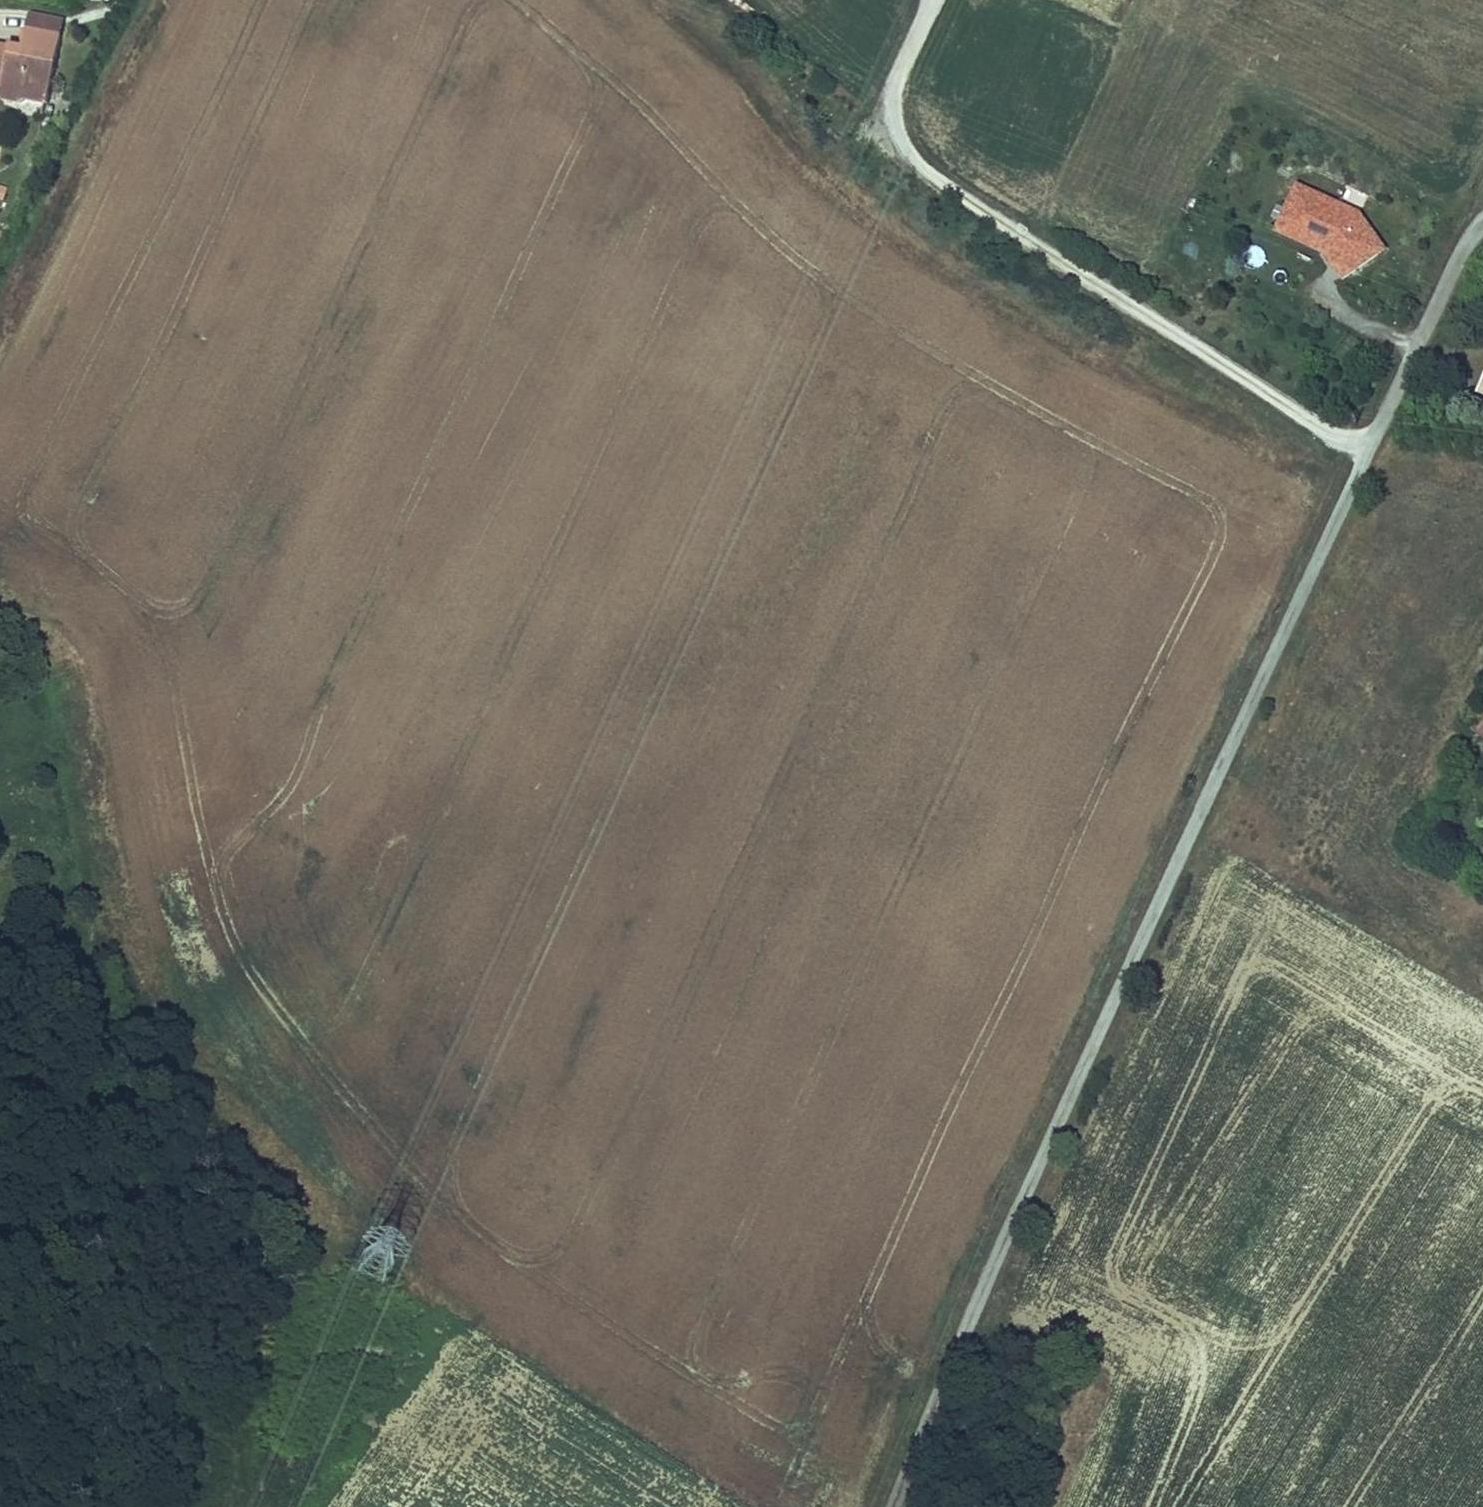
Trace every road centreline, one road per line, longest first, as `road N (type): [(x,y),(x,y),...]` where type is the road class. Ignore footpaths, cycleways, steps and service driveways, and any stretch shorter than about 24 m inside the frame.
road 1 (unclassified): [(1482,222),(1461,251),(1144,930),(894,1506)]

